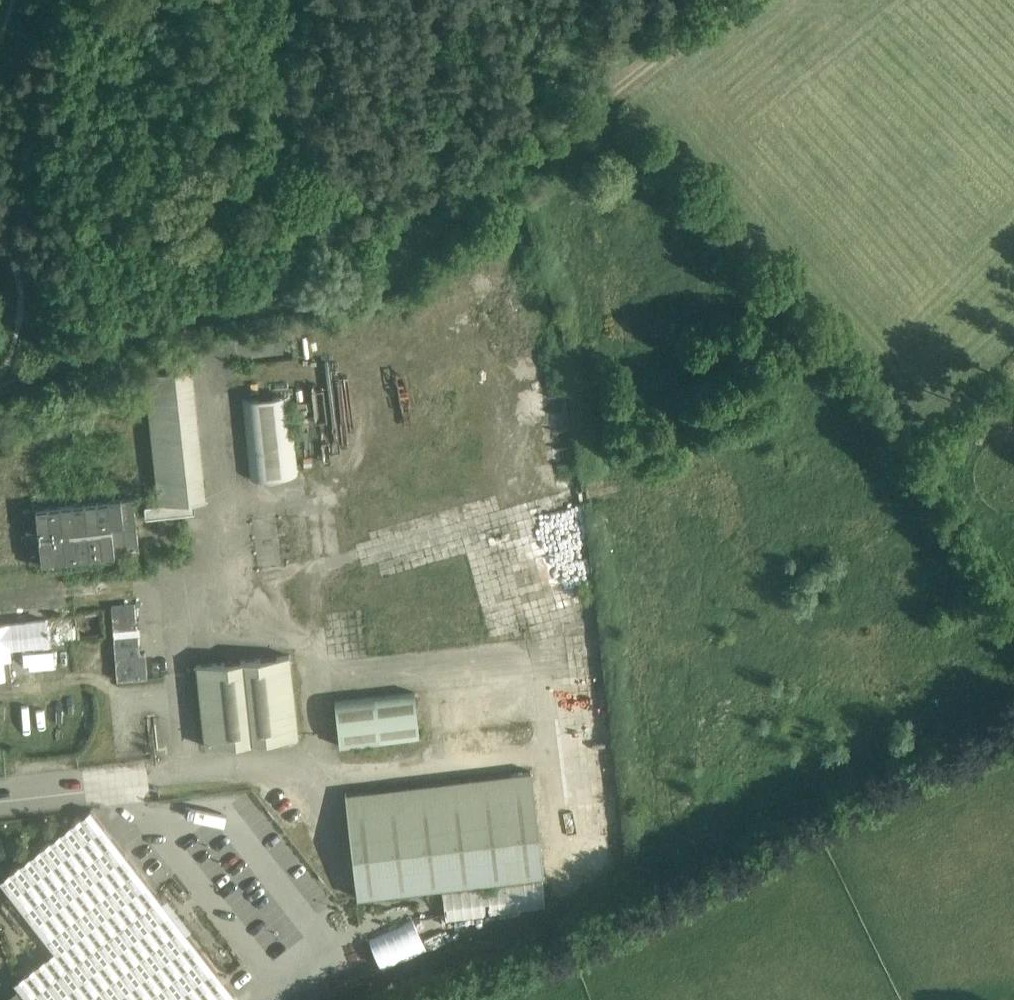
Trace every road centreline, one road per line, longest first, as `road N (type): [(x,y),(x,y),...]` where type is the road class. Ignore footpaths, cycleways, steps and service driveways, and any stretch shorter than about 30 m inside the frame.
road 1 (track): [(0,389),(162,328)]

